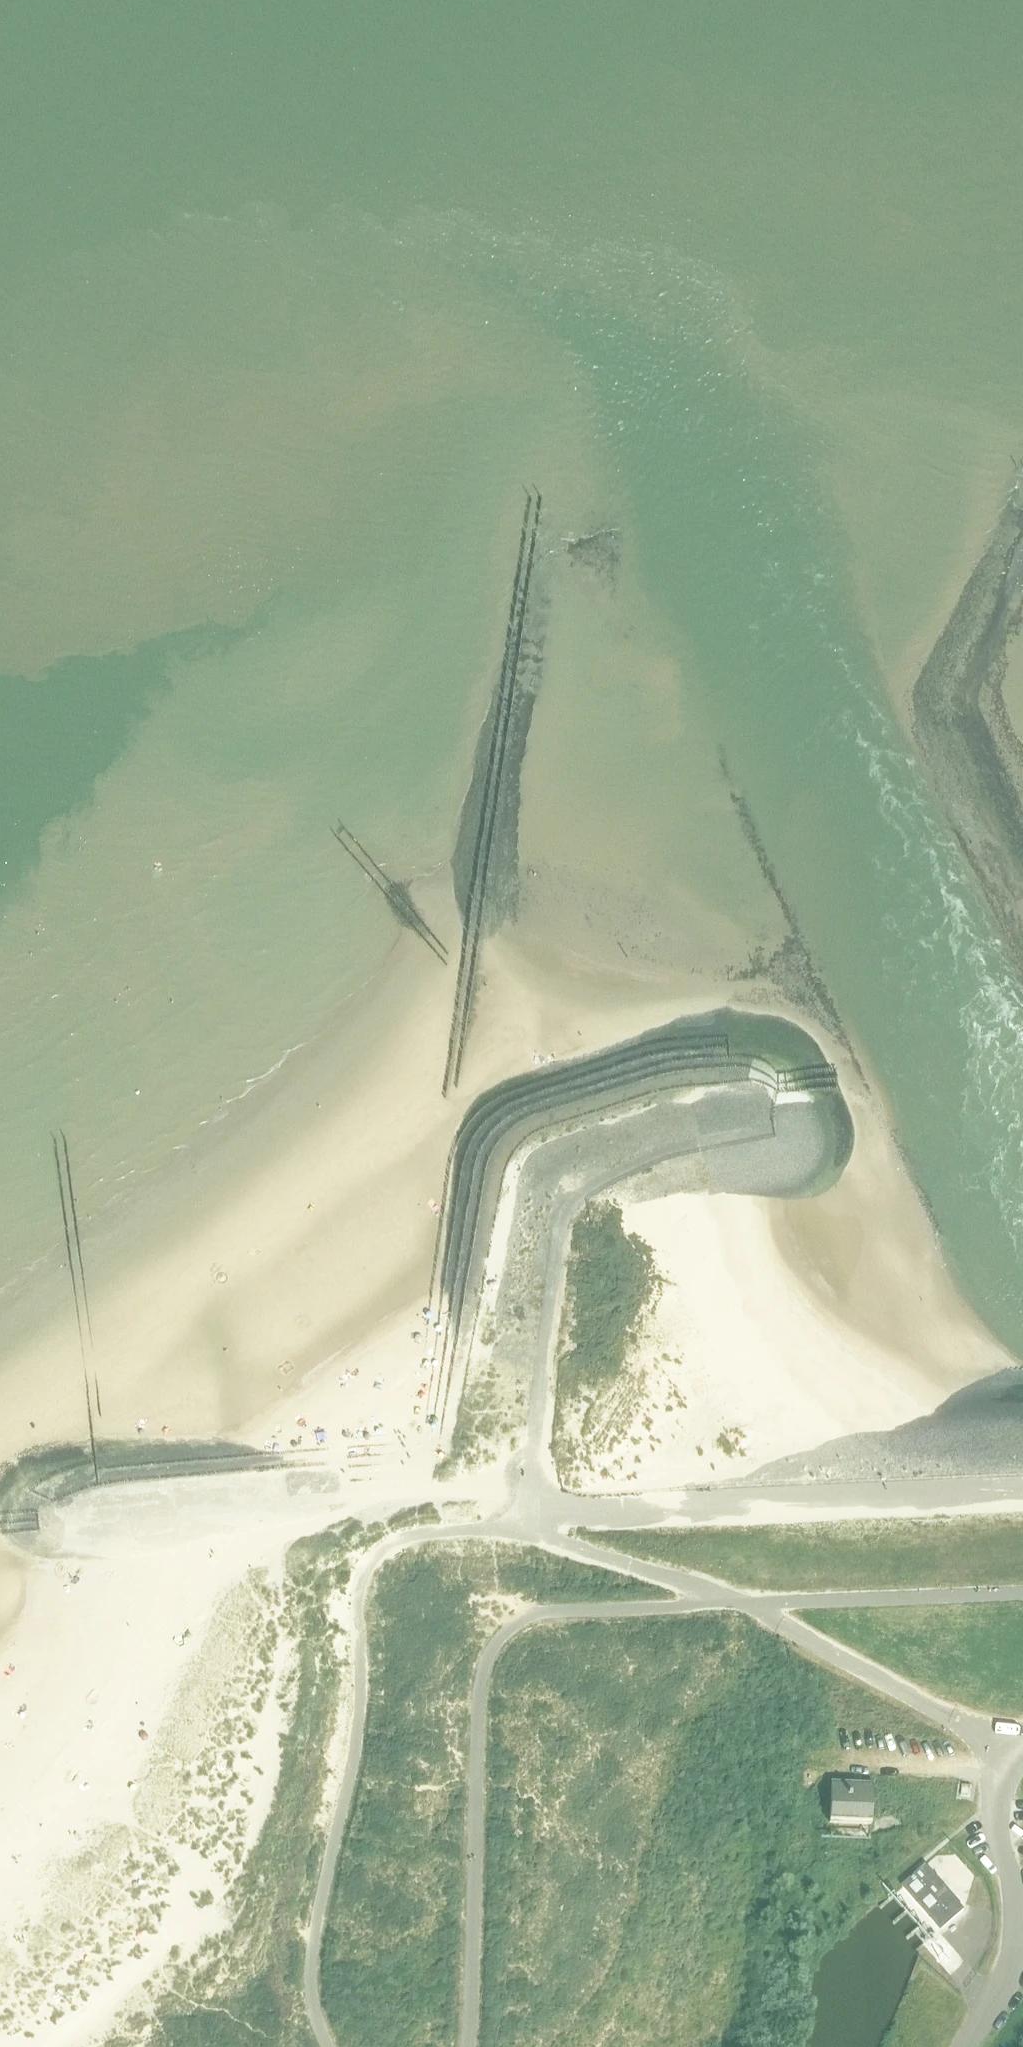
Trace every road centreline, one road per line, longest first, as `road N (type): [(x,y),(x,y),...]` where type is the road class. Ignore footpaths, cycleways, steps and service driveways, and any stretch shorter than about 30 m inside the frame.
road 1 (unclassified): [(965,2046),(1010,1965),(1019,1923),(997,1799),(1005,1731),(1022,1731)]

